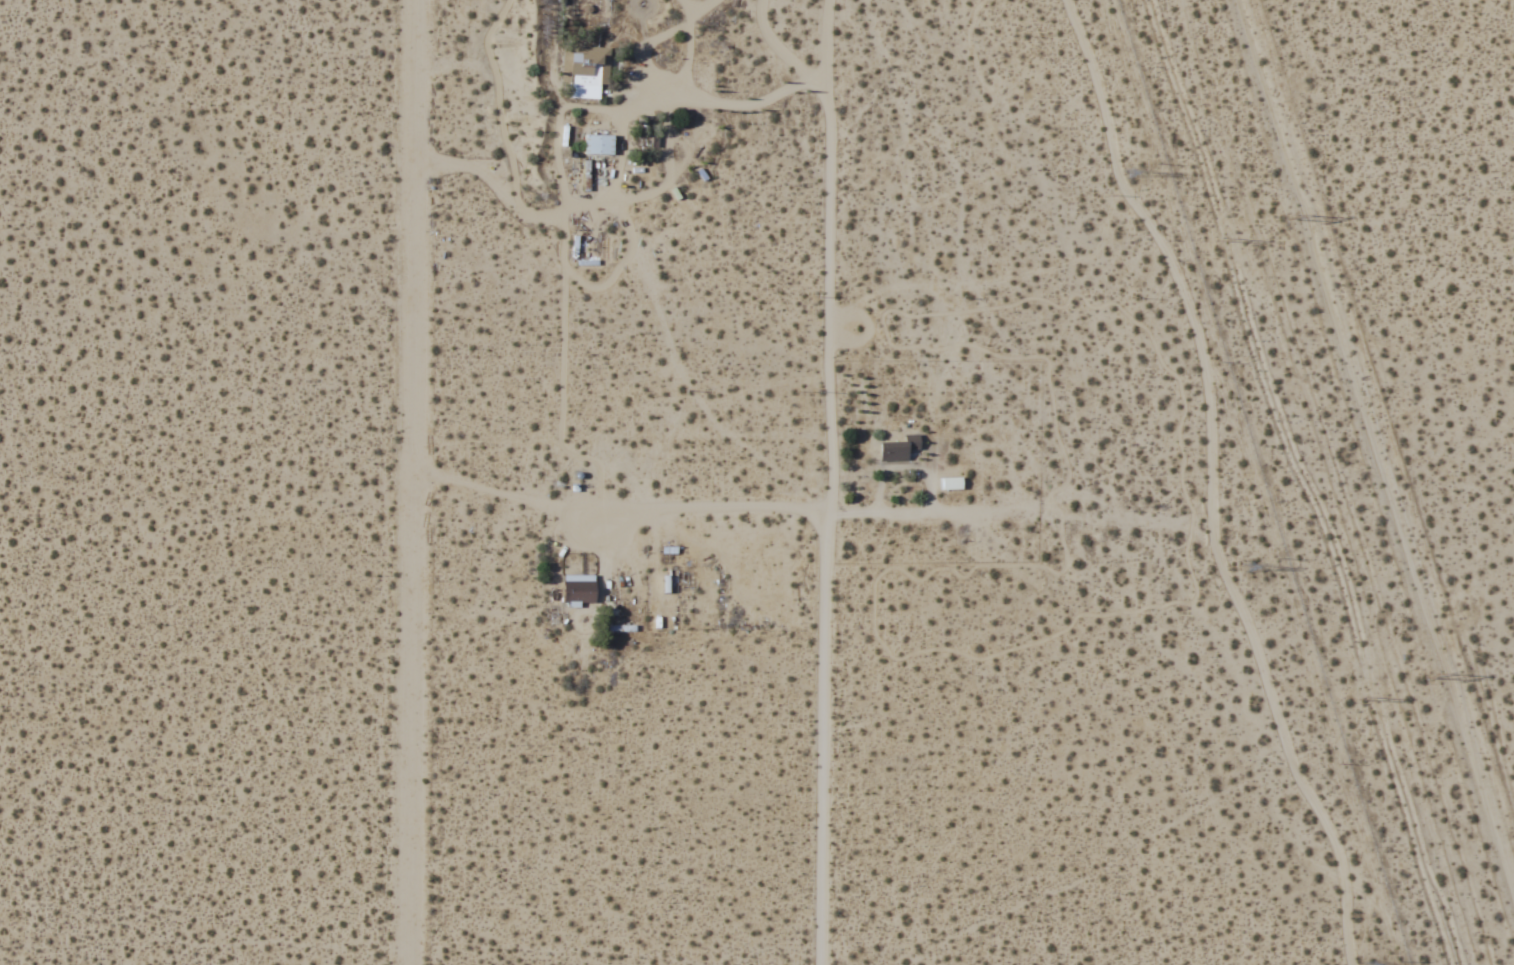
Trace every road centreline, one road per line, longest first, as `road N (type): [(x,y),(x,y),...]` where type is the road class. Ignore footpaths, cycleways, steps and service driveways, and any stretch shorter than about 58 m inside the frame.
road 1 (track): [(1232,0),(1513,910)]
road 2 (residential): [(822,964),(825,515)]

